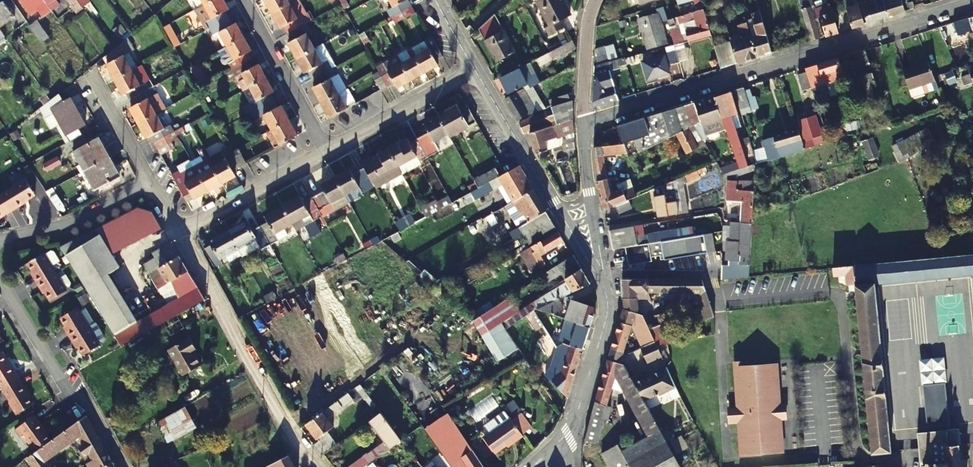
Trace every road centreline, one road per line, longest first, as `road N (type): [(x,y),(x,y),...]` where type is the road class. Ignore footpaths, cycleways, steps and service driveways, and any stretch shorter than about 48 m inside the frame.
road 1 (residential): [(587,126),(972,4)]
road 2 (residential): [(181,233),(313,466)]
road 3 (residential): [(474,69),(597,271)]
road 4 (residential): [(122,466),(91,409),(66,387),(0,281)]
road 5 (residential): [(597,271),(604,325),(562,440)]
road 6 (residential): [(242,0),(328,154)]
road 7 (residential): [(328,154),(474,69)]
road 8 (residential): [(181,233),(328,154)]
road 9 (residential): [(0,241),(74,227),(158,193)]
road 10 (residential): [(587,126),(597,271)]
road 11 (residential): [(90,75),(158,193)]
road 12 (residential): [(595,0),(587,26),(587,126)]

